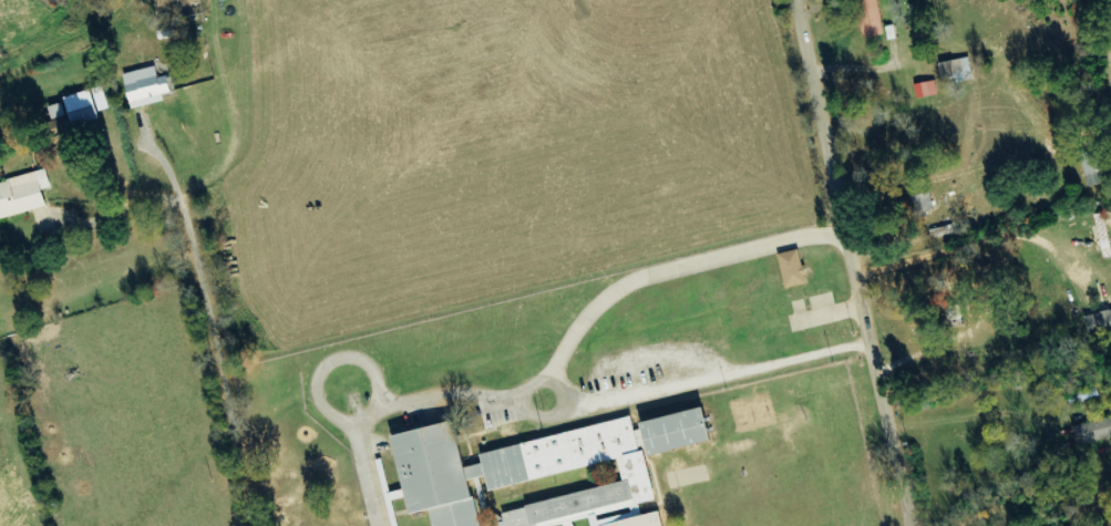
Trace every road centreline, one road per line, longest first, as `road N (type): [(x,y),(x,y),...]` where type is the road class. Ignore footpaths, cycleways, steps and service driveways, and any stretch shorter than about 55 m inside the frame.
road 1 (residential): [(911,525),(798,0)]
road 2 (residential): [(294,525),(217,227),(163,111)]

